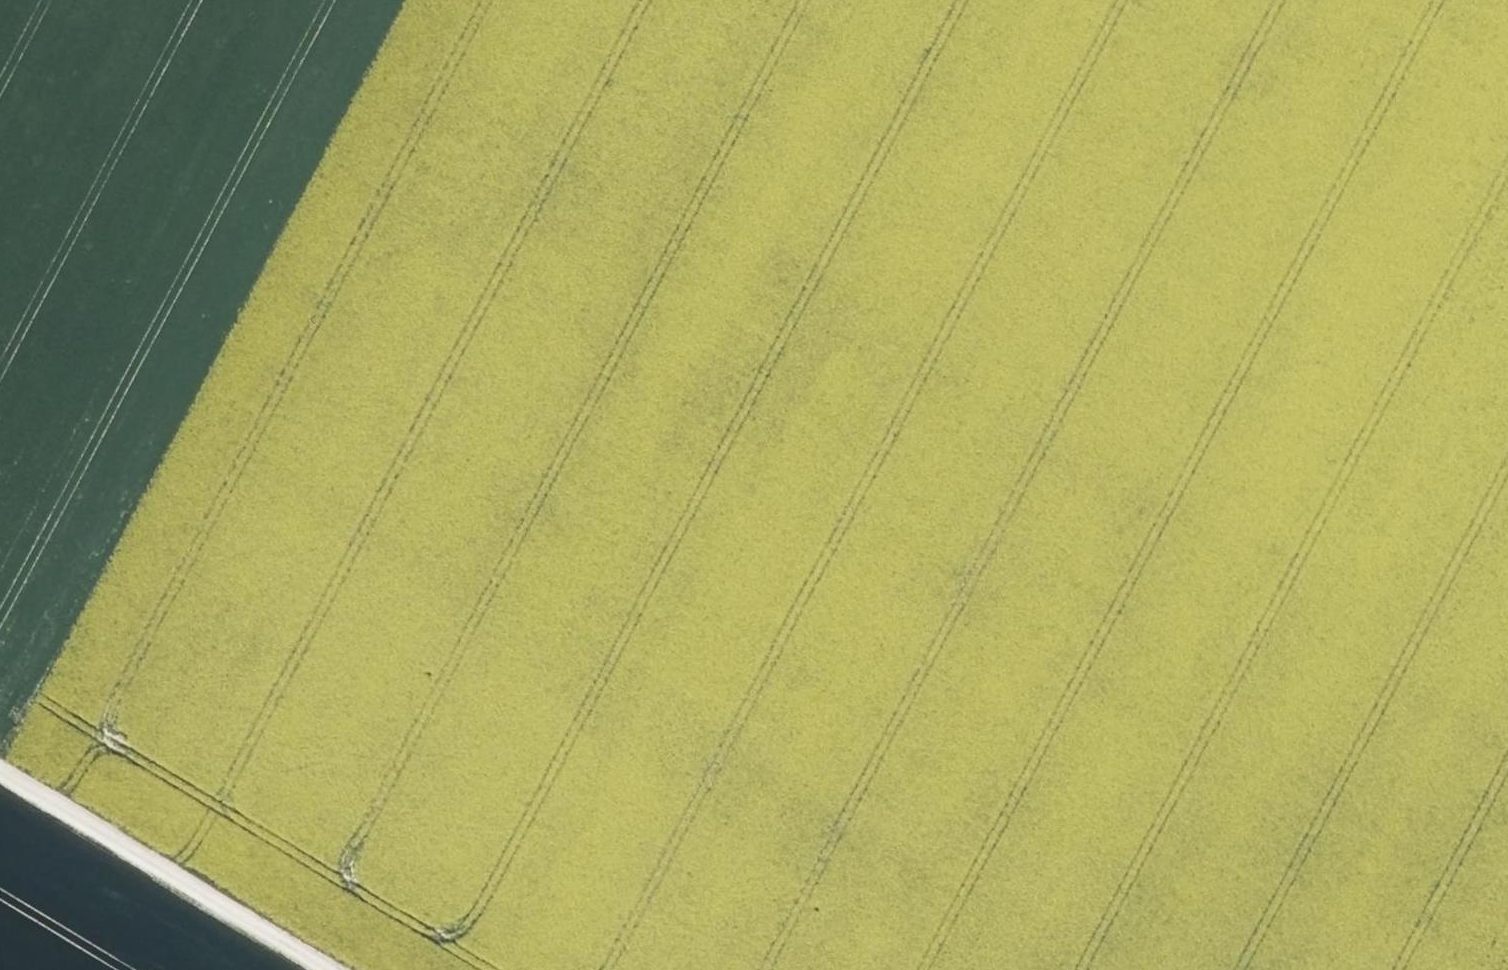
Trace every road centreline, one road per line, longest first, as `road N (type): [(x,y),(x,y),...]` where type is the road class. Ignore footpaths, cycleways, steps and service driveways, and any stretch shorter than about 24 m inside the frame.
road 1 (track): [(339,969),(0,765)]

